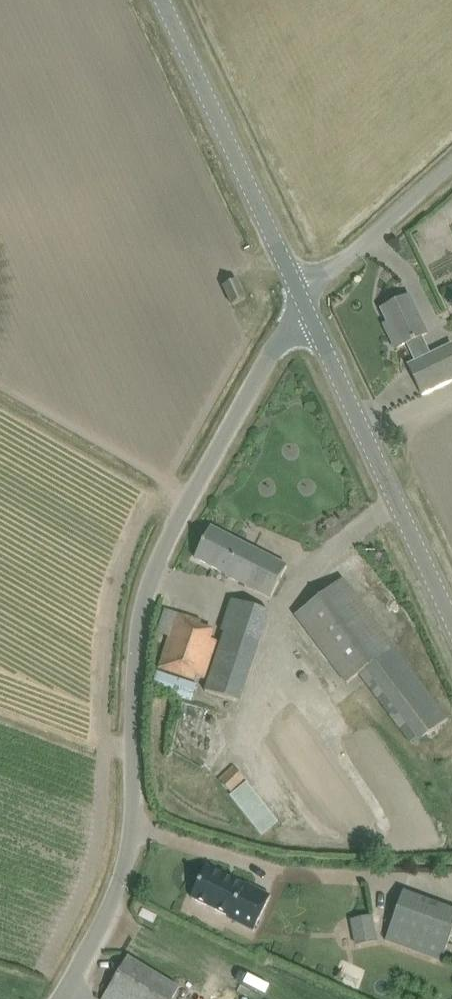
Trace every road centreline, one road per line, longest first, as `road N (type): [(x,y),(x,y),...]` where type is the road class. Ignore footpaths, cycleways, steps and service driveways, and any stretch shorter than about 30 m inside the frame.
road 1 (unclassified): [(62,998),(124,889),(134,828),(125,684),(150,573),(296,294)]
road 2 (tertiary): [(451,631),(296,294)]
road 3 (tertiary): [(296,294),(162,0)]
road 4 (unclassified): [(296,294),(451,160)]

